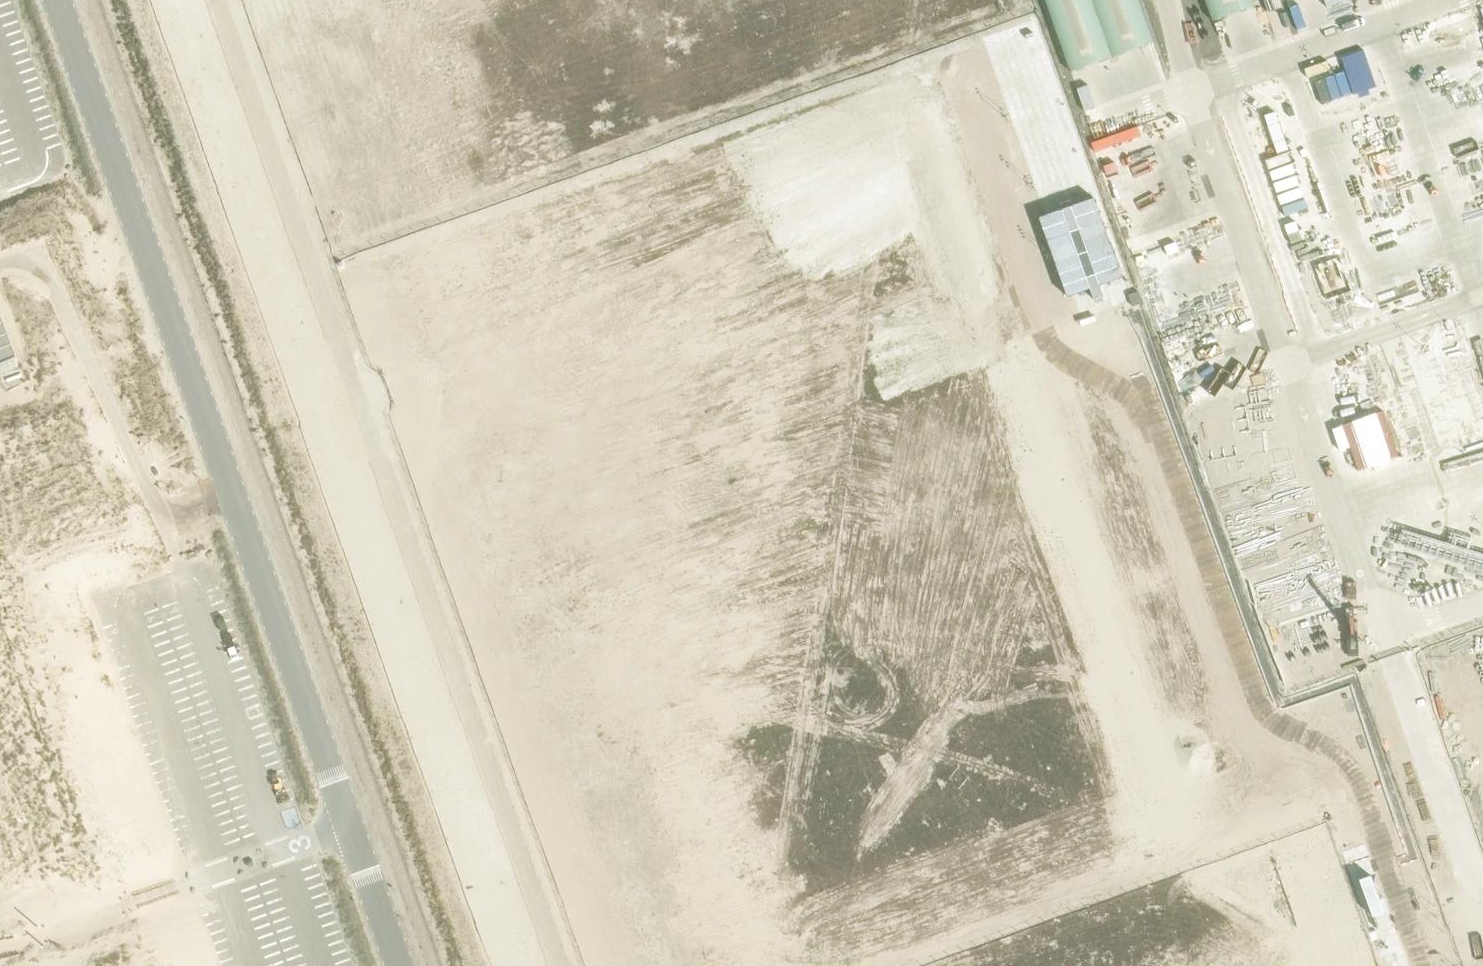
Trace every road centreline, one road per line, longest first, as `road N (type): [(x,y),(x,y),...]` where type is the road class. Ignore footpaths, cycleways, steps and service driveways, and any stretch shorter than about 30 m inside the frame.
road 1 (unclassified): [(400,965),(56,0)]

